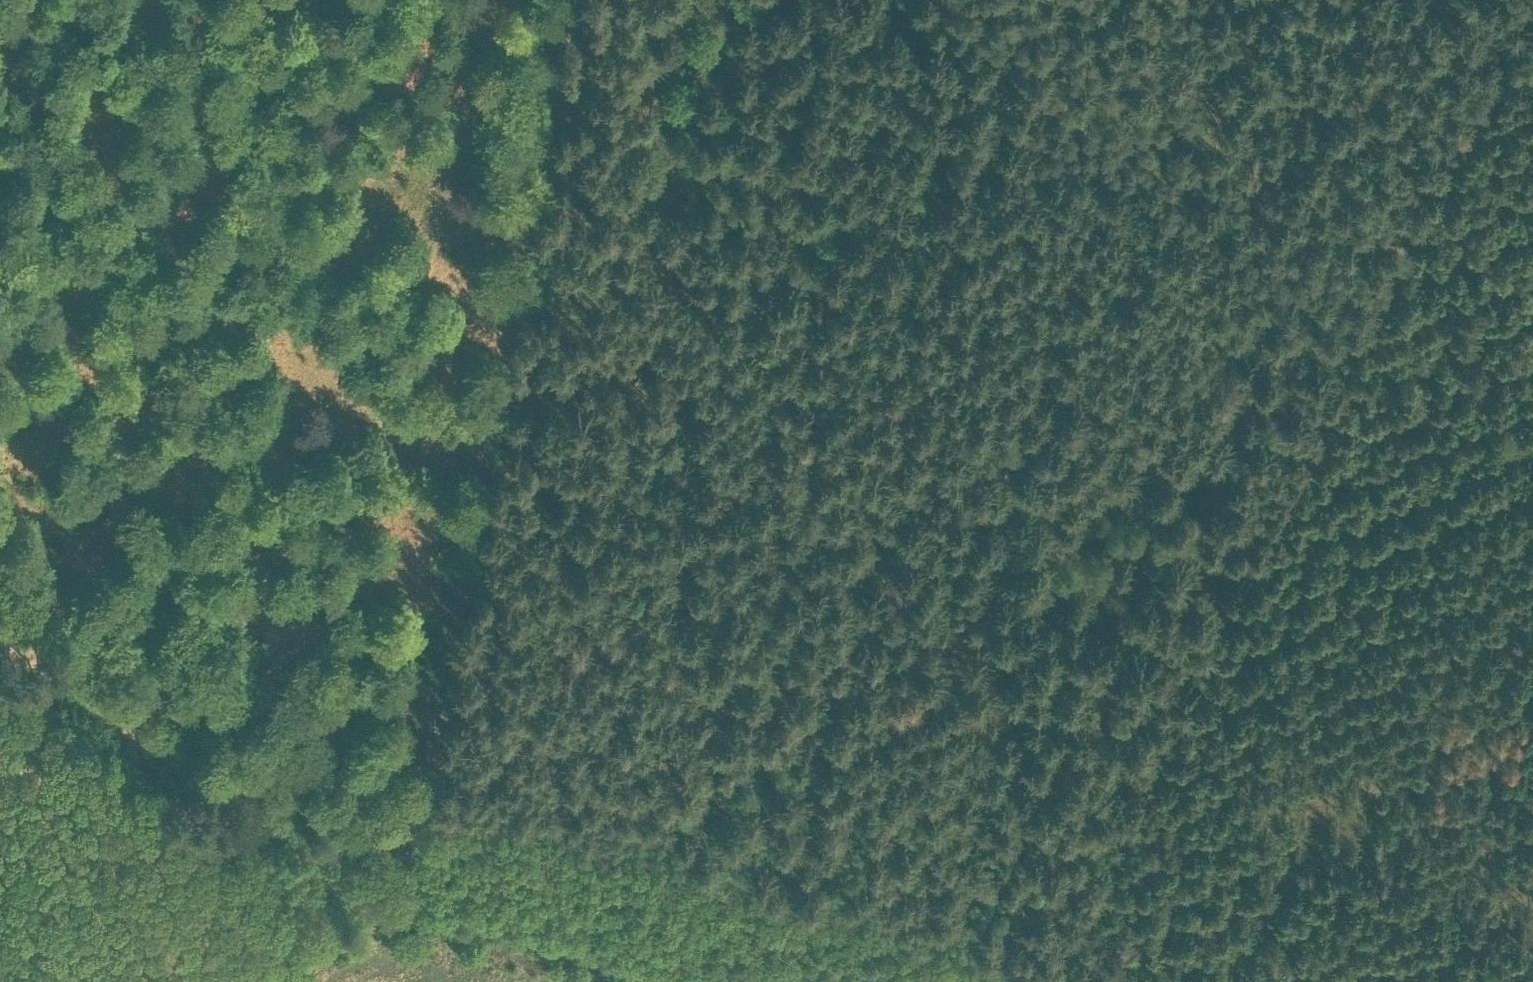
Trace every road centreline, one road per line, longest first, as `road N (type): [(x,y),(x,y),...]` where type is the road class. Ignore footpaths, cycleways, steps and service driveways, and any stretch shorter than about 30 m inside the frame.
road 1 (track): [(408,872),(573,0)]
road 2 (track): [(676,981),(425,901),(327,738),(0,485)]

